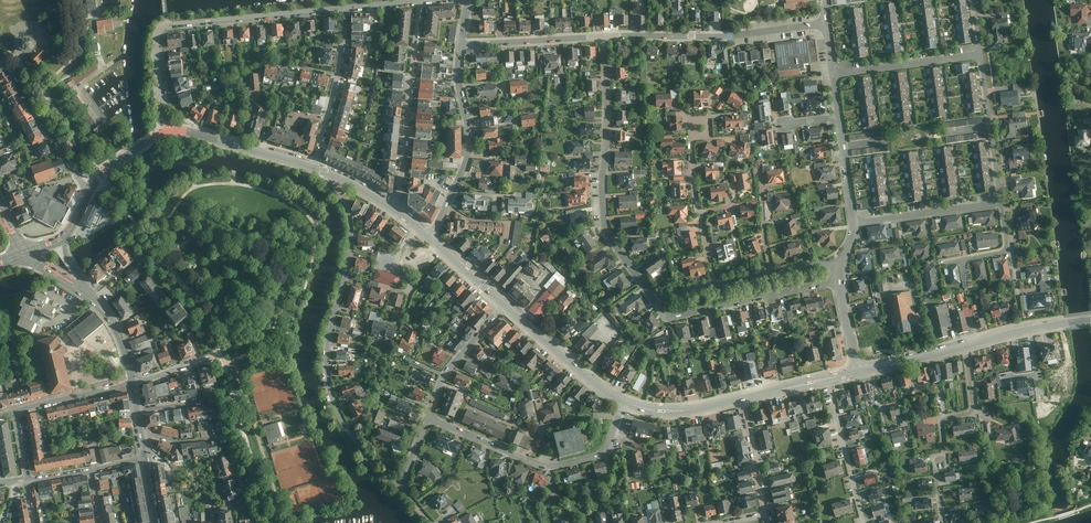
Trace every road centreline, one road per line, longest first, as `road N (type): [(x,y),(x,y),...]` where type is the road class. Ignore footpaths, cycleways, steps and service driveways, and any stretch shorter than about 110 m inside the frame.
road 1 (residential): [(339,176),(351,244),(328,345),(329,389),(378,474),(401,488)]
road 2 (residential): [(168,131),(162,28),(344,8)]
road 3 (residential): [(604,37),(604,220),(654,300)]
road 4 (residential): [(427,418),(554,467),(603,452),(624,401)]
road 5 (residential): [(826,23),(732,36),(604,37)]
road 6 (residential): [(395,209),(421,1)]
road 7 (residential): [(429,237),(469,152),(462,44)]
road 8 (residential): [(965,345),(974,413),(943,427),(937,468),(943,522)]
road 9 (residential): [(654,300),(671,316),(840,282)]
road 10 (residential): [(315,166),(340,68),(344,8)]
road 11 (residential): [(89,190),(0,58)]
road 12 (tertiary): [(624,401),(505,304)]
road 13 (tertiary): [(315,166),(168,131)]
road 14 (residential): [(827,377),(865,522)]
road 15 (residential): [(981,55),(1001,203)]
road 16 (residential): [(981,55),(833,75)]
road 17 (residential): [(1001,203),(853,222)]
road 18 (residential): [(604,37),(462,44)]
road 19 (residential): [(427,418),(447,372),(505,304)]
road 20 (tertiary): [(1090,319),(965,345)]
road 21 (residential): [(15,412),(132,384)]

